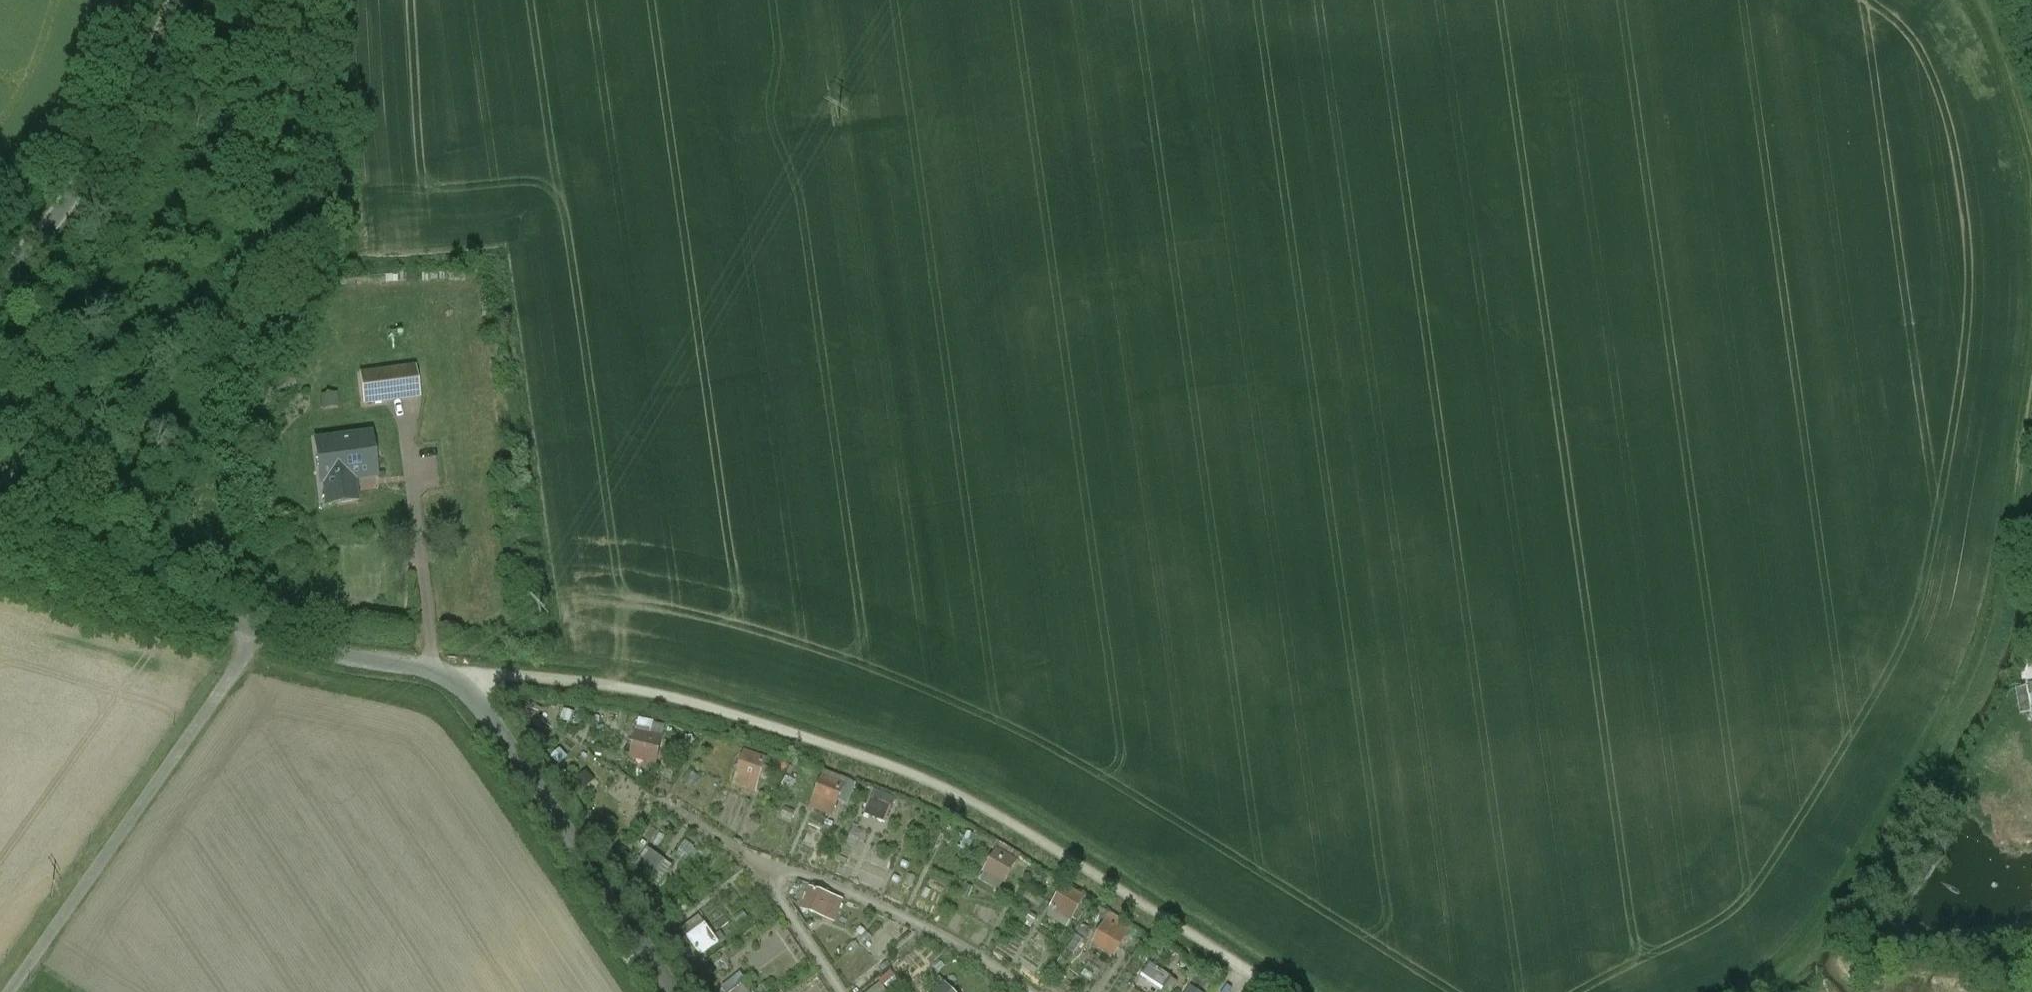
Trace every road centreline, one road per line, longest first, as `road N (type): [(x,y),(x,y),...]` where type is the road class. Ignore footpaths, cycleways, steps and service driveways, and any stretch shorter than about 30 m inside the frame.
road 1 (track): [(1285,991),(1028,827),(792,731),(627,690),(448,677)]
road 2 (unclassified): [(448,677),(259,635),(139,573),(0,479)]
road 3 (unclassified): [(448,677),(475,698),(674,991)]
road 4 (unclassified): [(0,279),(42,243),(96,169),(144,76),(161,0)]

